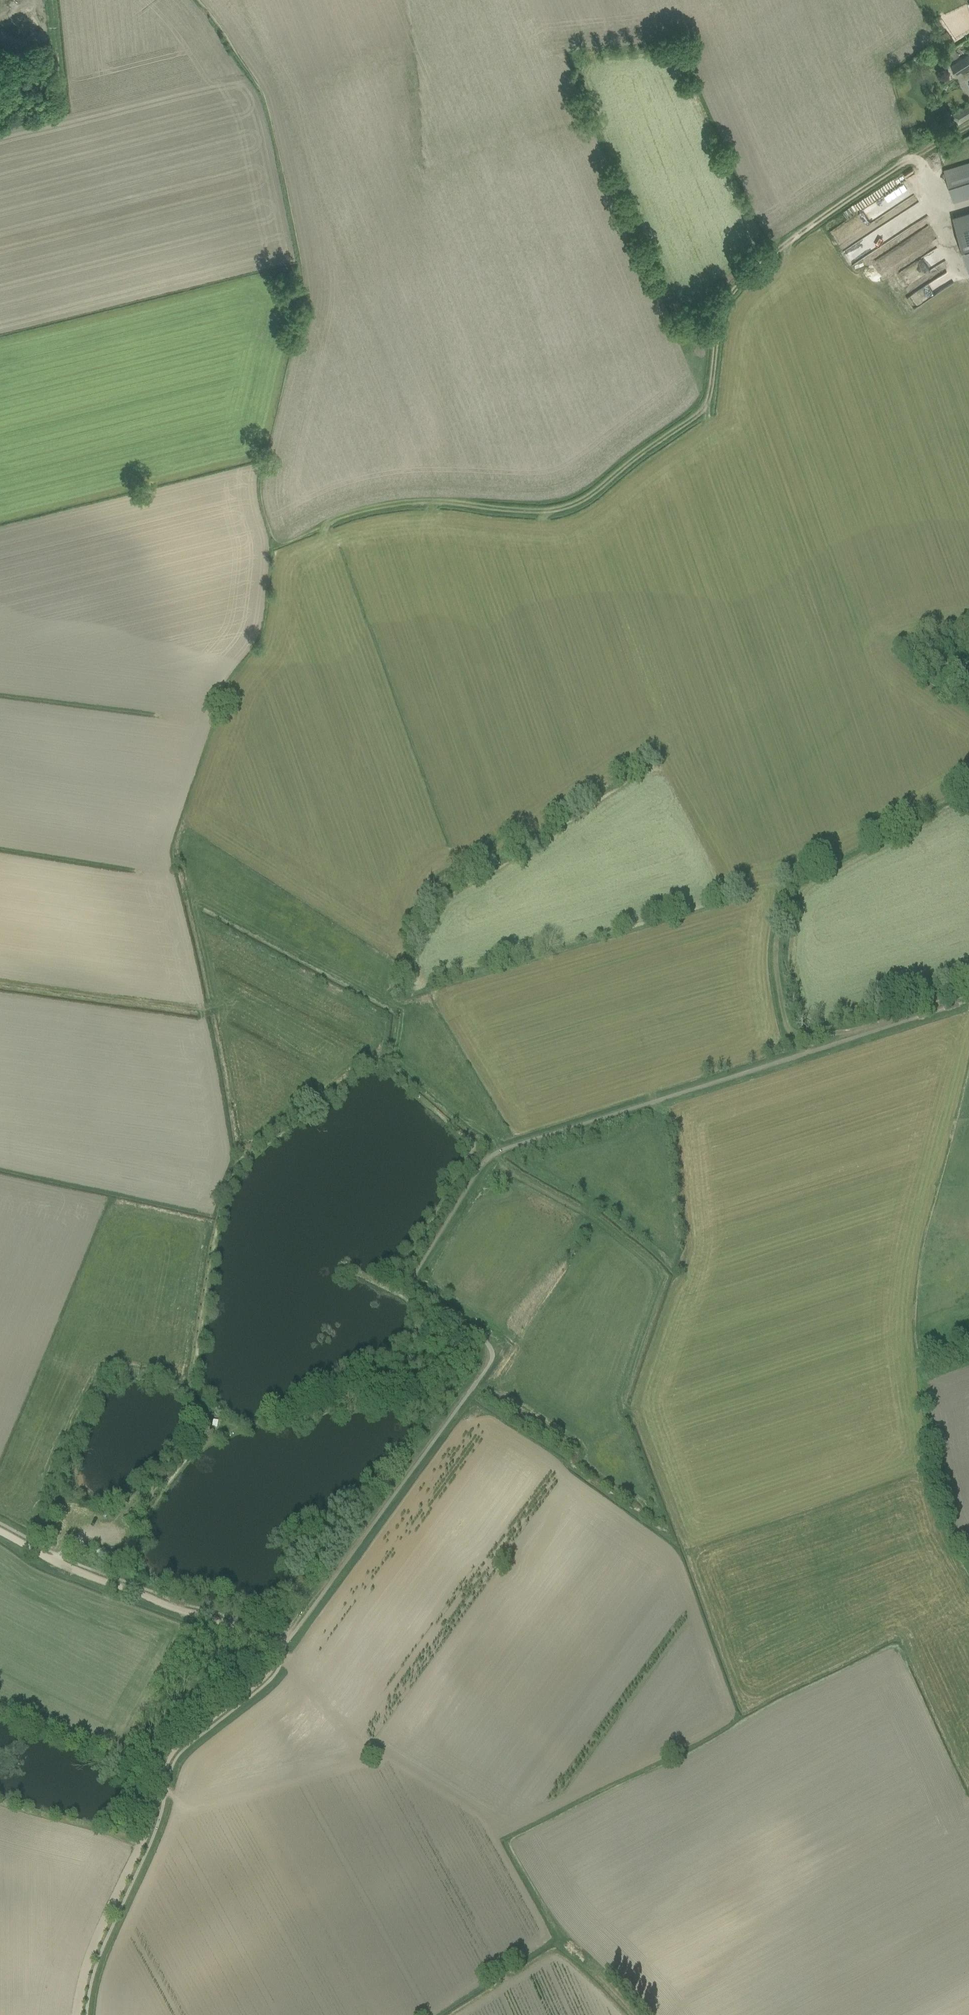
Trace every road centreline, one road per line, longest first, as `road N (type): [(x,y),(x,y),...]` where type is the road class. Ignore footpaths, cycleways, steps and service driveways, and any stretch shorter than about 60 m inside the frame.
road 1 (track): [(280,1643),(268,1672),(167,1759),(146,1836),(92,1958),(80,2014)]
road 2 (track): [(280,1643),(52,1563),(0,1534)]
road 3 (track): [(779,962),(792,1033),(817,1041),(968,994)]

